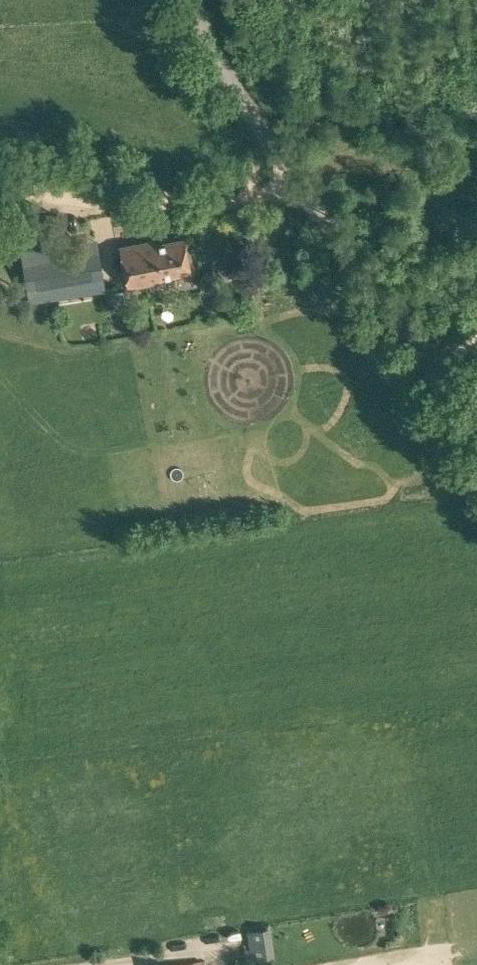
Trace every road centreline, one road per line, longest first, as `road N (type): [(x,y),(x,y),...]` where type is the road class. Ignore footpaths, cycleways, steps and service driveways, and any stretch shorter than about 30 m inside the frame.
road 1 (unclassified): [(476,426),(227,82),(192,0)]
road 2 (track): [(0,179),(186,199),(245,197),(297,180)]

